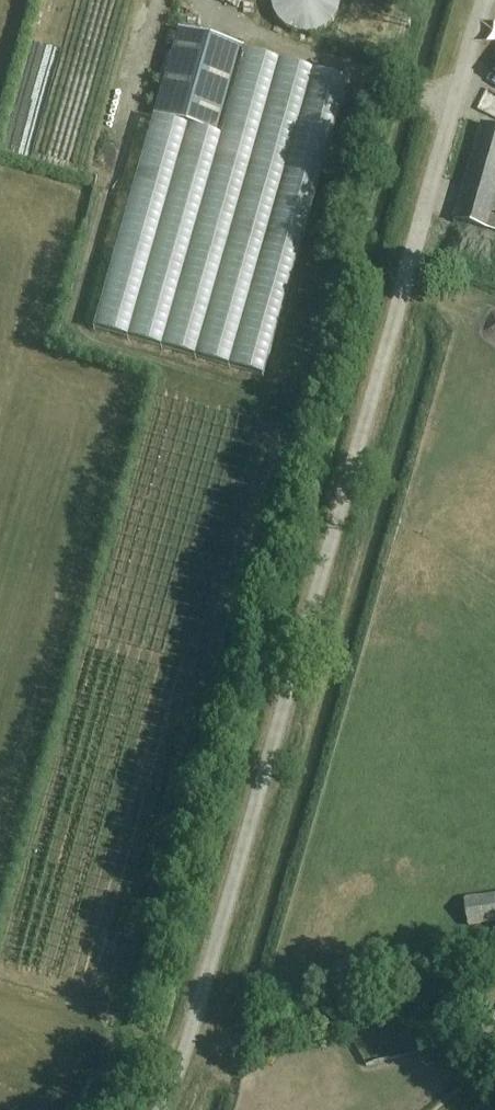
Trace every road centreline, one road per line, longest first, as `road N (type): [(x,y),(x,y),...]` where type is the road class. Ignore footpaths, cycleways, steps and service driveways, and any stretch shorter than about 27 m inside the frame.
road 1 (unclassified): [(160,1109),(190,1041),(483,0)]

